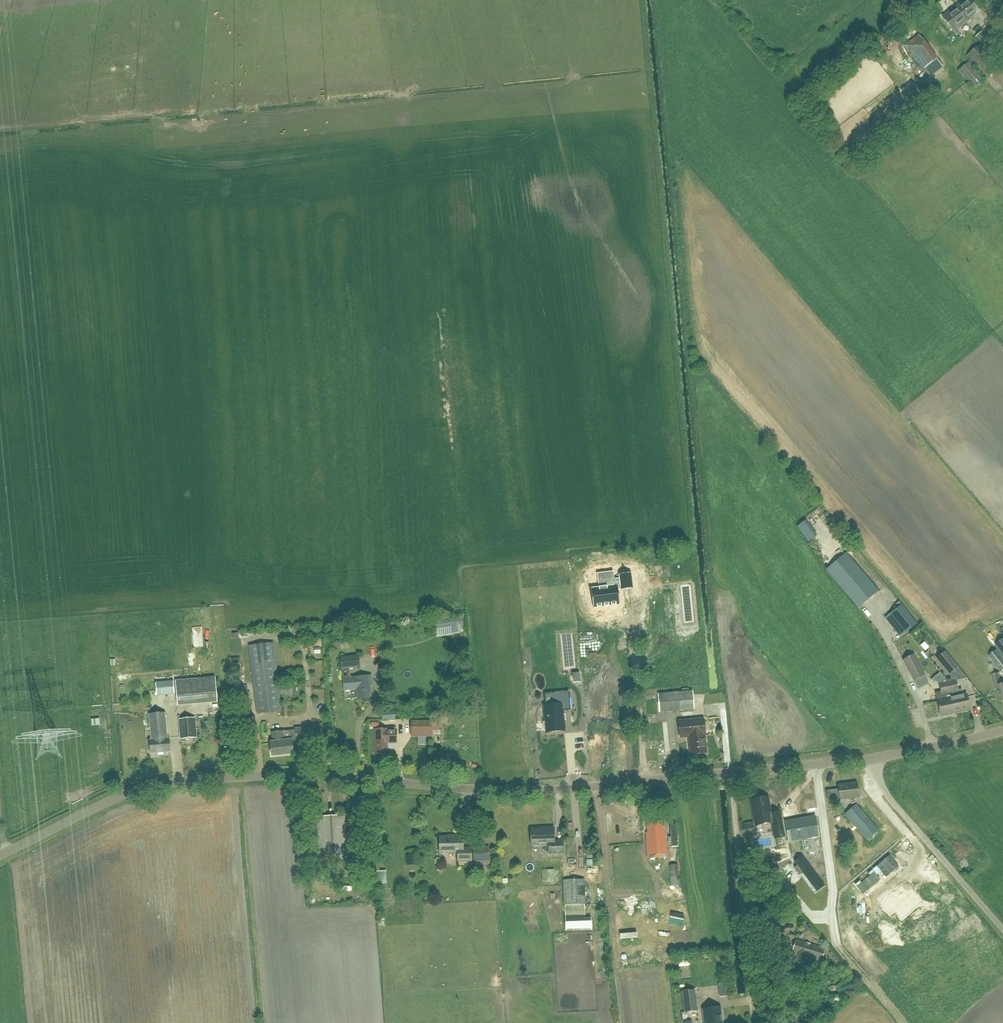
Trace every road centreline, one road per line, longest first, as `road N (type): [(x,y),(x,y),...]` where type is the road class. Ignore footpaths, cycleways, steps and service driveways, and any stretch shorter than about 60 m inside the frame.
road 1 (unclassified): [(0,855),(128,794),(192,781),(345,779),(557,791),(873,757)]
road 2 (track): [(730,772),(754,1022)]
road 3 (unclassified): [(1002,930),(880,788),(873,757)]
road 4 (track): [(631,627),(645,781)]
road 5 (unclassified): [(873,757),(1002,730)]

